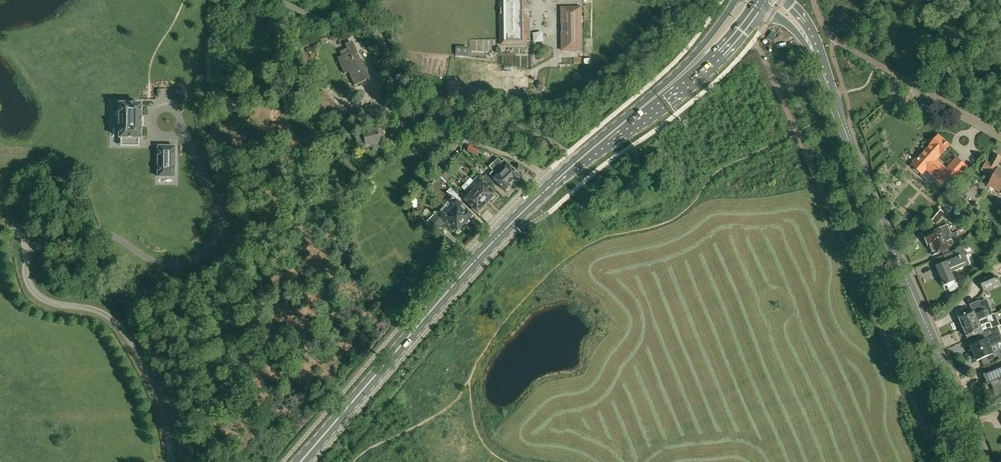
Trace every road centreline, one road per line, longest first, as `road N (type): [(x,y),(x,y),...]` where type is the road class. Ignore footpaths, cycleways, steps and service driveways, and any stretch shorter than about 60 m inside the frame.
road 1 (primary): [(300,461),(507,226),(681,79)]
road 2 (tertiary): [(840,119),(985,461)]
road 3 (track): [(31,248),(67,235),(116,237),(157,262),(183,263),(205,251),(219,219),(184,128)]

